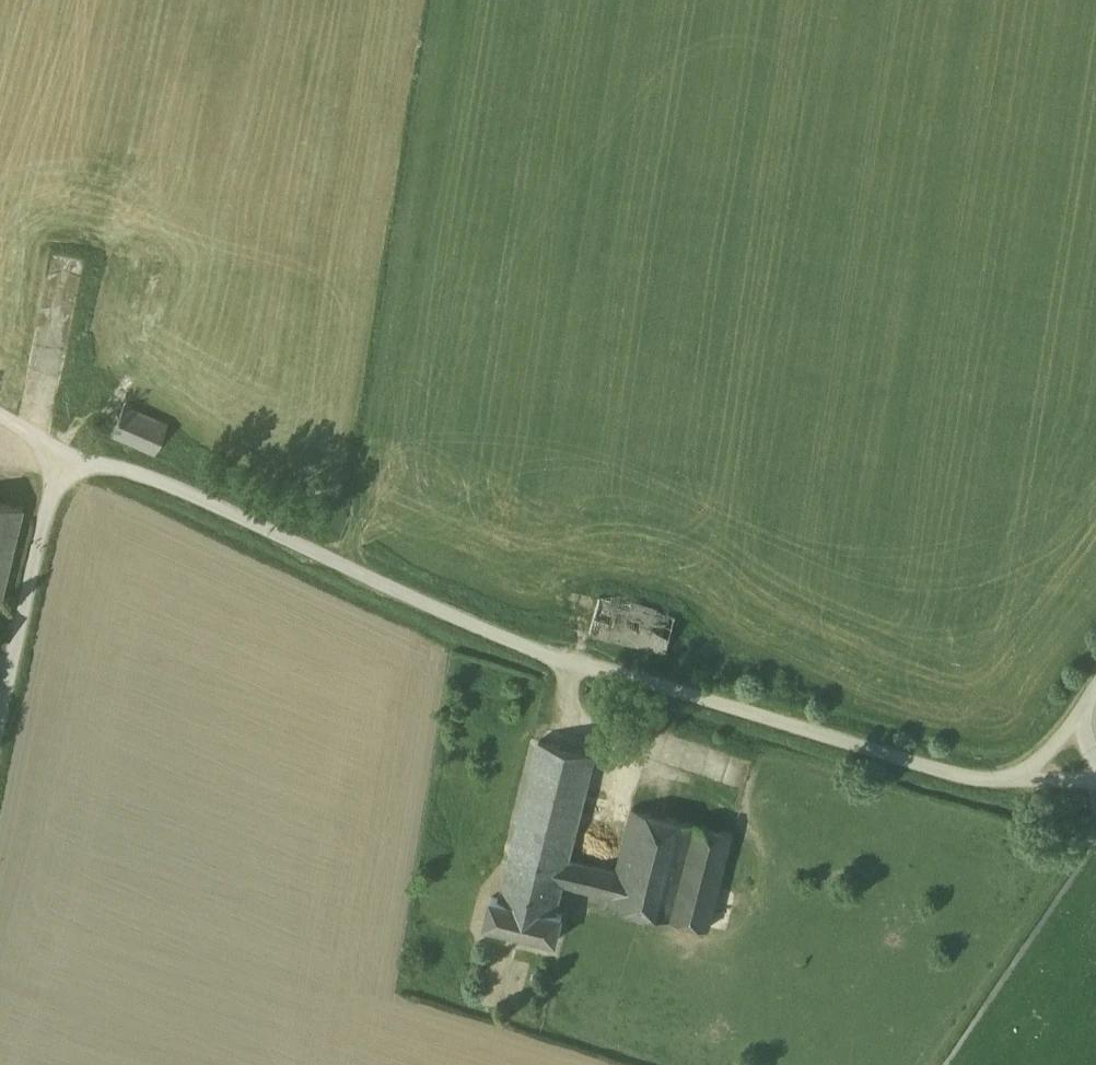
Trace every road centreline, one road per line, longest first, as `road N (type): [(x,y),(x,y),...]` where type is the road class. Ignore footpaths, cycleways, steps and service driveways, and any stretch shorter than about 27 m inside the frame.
road 1 (unclassified): [(1024,782),(961,779),(555,650),(176,476),(65,448)]
road 2 (unclassified): [(65,448),(0,722)]

